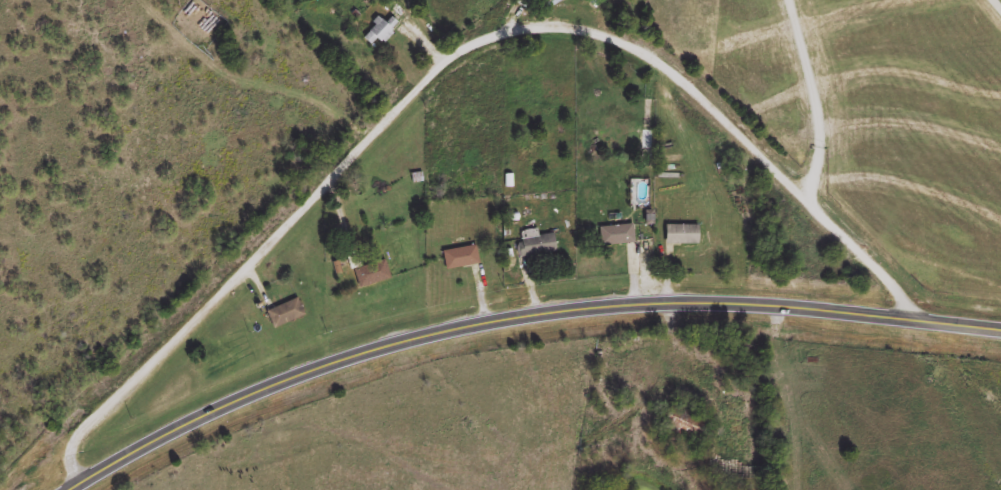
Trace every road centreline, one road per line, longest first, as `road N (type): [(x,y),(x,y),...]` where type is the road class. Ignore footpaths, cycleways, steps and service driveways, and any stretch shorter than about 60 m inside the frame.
road 1 (residential): [(76,481),(70,450),(87,418),(439,63),(485,38),(531,27),(600,34),(670,72),(893,287),(913,319)]
road 2 (tertiary): [(63,489),(257,389),(409,338),(508,316),(722,303),(1000,329)]

